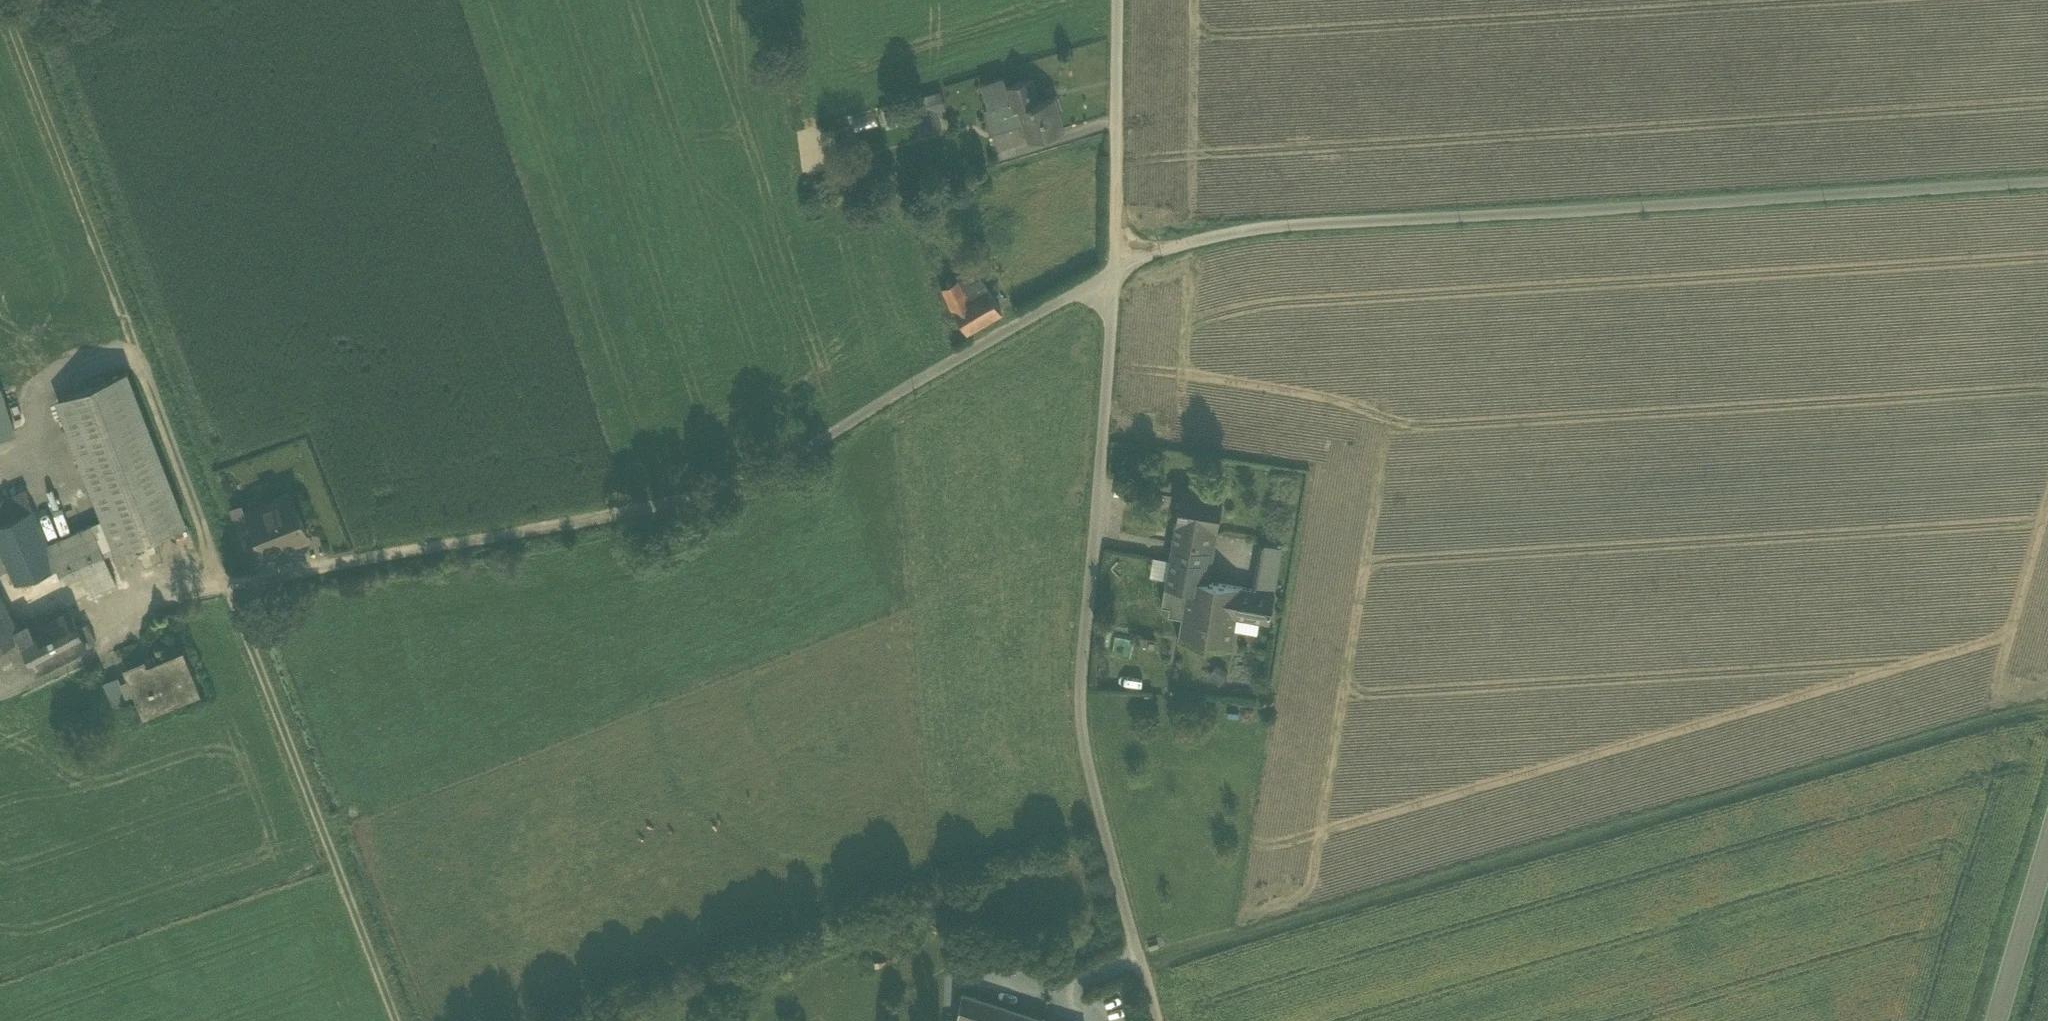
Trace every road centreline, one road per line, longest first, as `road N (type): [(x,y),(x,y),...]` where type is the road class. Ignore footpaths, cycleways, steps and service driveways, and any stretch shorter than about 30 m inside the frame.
road 1 (track): [(1,0),(393,1020)]
road 2 (residential): [(227,584),(333,558),(596,519),(765,466),(1115,266)]
road 3 (track): [(1141,961),(2047,707)]
road 4 (unclassified): [(2047,179),(1252,226),(1115,266)]
road 5 (residential): [(1115,266),(1080,709),(1155,1020)]
road 6 (residential): [(1117,0),(1115,266)]
road 7 (secondary): [(2000,1020),(2047,857)]

